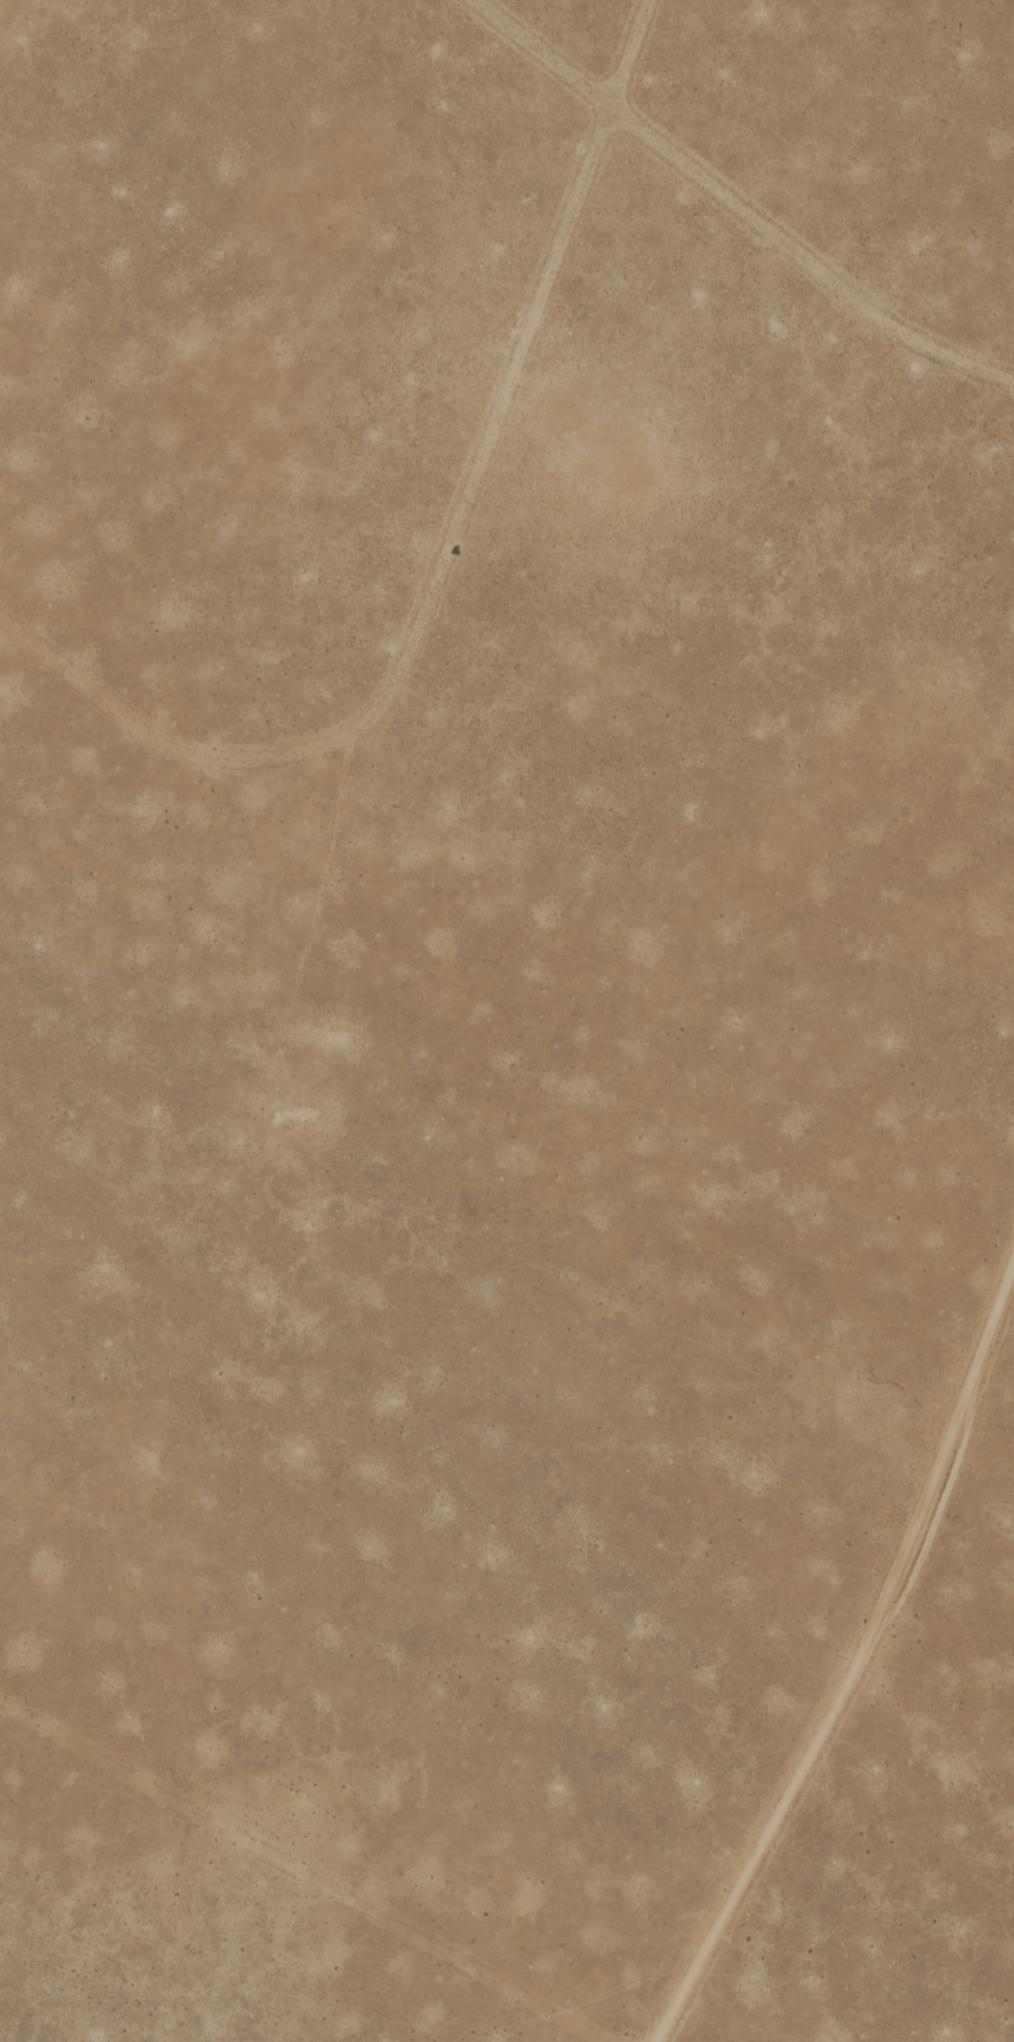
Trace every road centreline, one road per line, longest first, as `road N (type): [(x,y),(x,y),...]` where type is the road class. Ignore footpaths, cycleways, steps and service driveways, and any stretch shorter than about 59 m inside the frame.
road 1 (residential): [(1013,1262),(883,1608),(654,2041)]
road 2 (residential): [(609,2041),(0,1692)]

